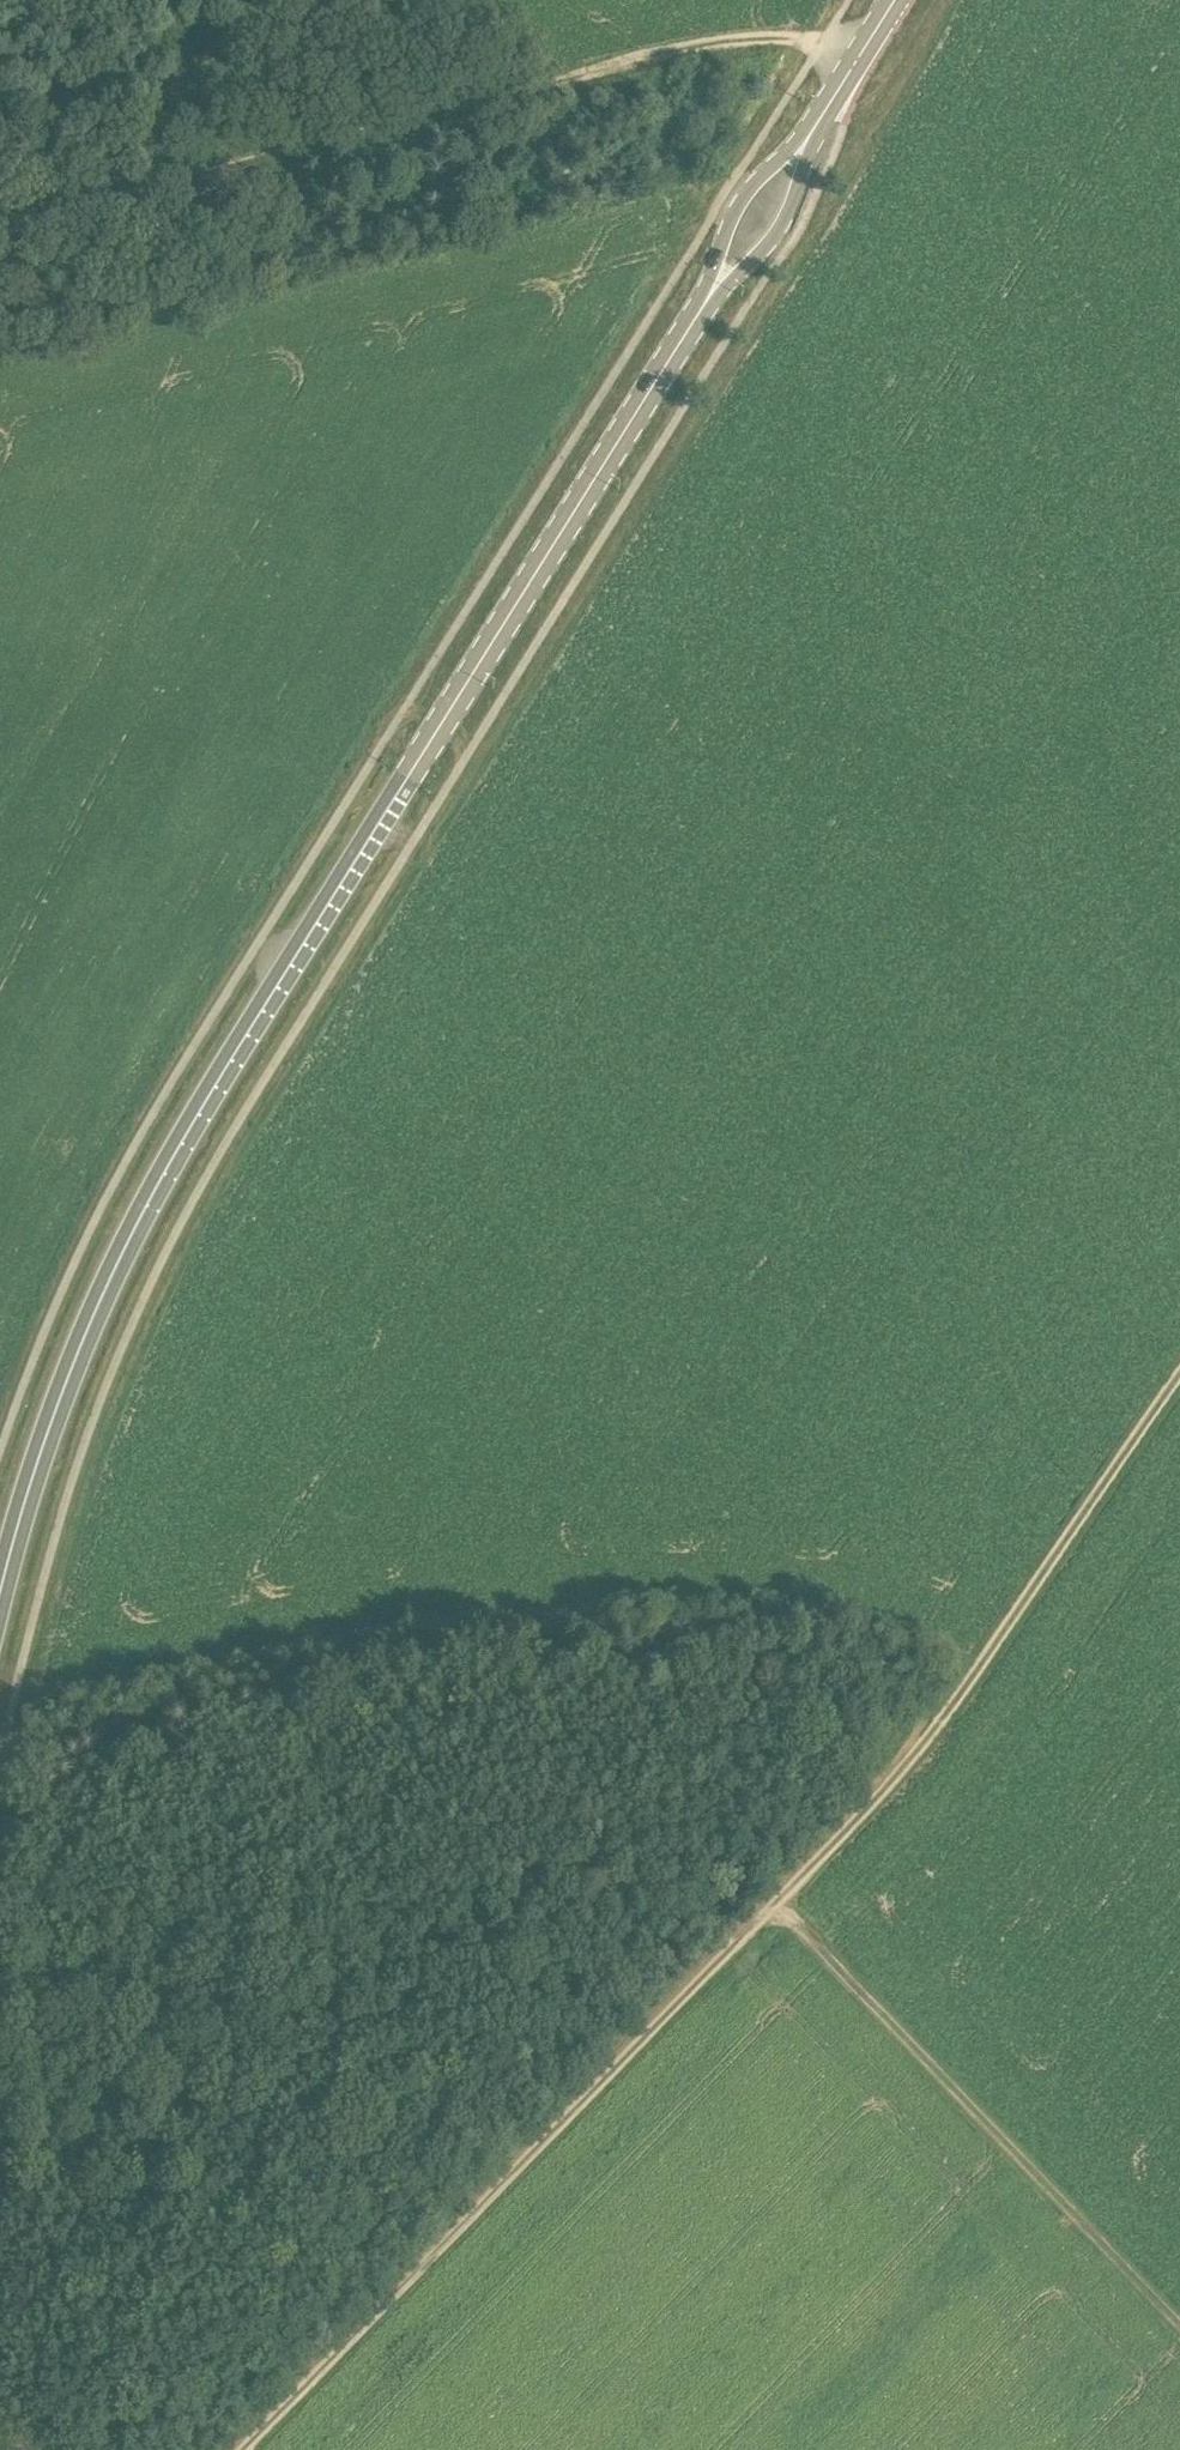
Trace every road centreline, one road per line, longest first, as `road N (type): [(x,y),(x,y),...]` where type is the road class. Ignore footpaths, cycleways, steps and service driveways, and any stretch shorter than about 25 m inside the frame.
road 1 (primary): [(688,331),(177,1151),(66,1384),(0,1596)]
road 2 (track): [(240,2449),(906,1767),(1179,1378)]
road 3 (track): [(0,229),(738,42),(815,40),(855,63)]
road 4 (track): [(775,1901),(1179,2325)]
road 5 (primary): [(688,331),(778,232),(855,63)]
road 6 (primary): [(855,63),(736,209),(688,331)]

